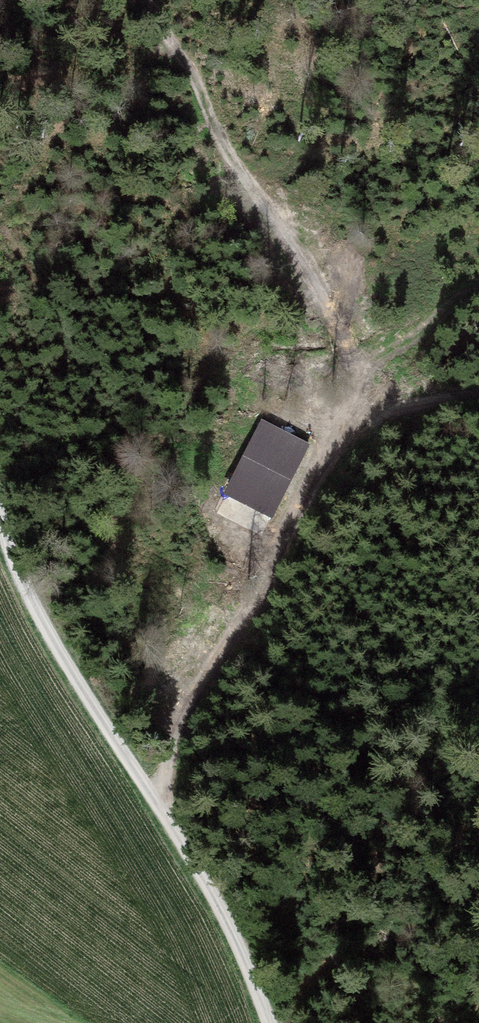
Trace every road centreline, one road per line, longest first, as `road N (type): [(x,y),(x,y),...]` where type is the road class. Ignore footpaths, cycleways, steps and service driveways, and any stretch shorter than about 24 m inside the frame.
road 1 (track): [(142,0),(290,238),(341,304),(354,405),(171,713),(168,813)]
road 2 (track): [(267,1022),(168,813),(28,595),(0,495)]
road 3 (track): [(354,405),(403,411),(478,393)]

